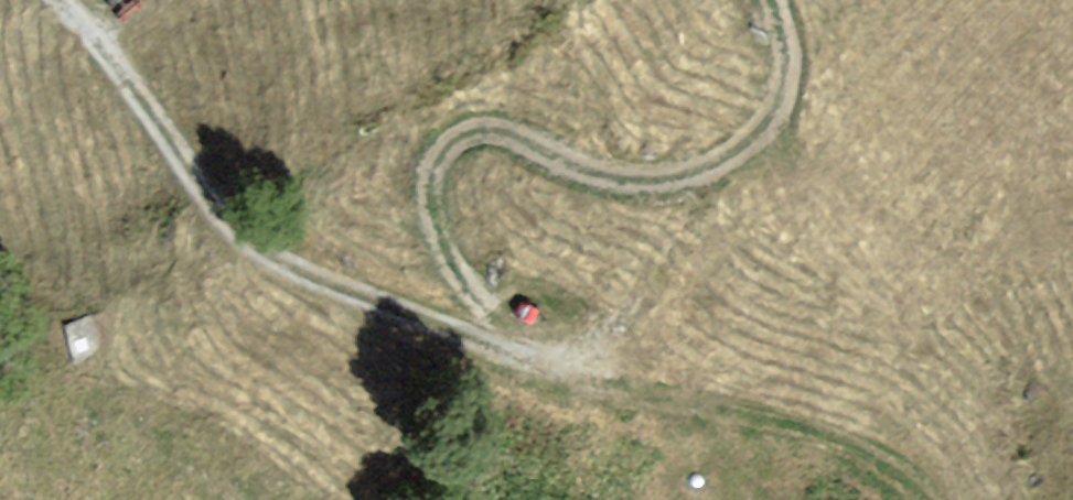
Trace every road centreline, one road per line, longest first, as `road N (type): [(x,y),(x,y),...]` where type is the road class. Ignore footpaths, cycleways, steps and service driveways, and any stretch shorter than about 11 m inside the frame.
road 1 (track): [(65,0),(257,244),(384,306),(494,346),(679,408),(846,449),(899,499)]
road 2 (track): [(772,0),(780,98),(737,154),(713,168),(666,180),(624,177),(525,138),(477,131),(438,161),(440,238),(498,324),(494,346)]

